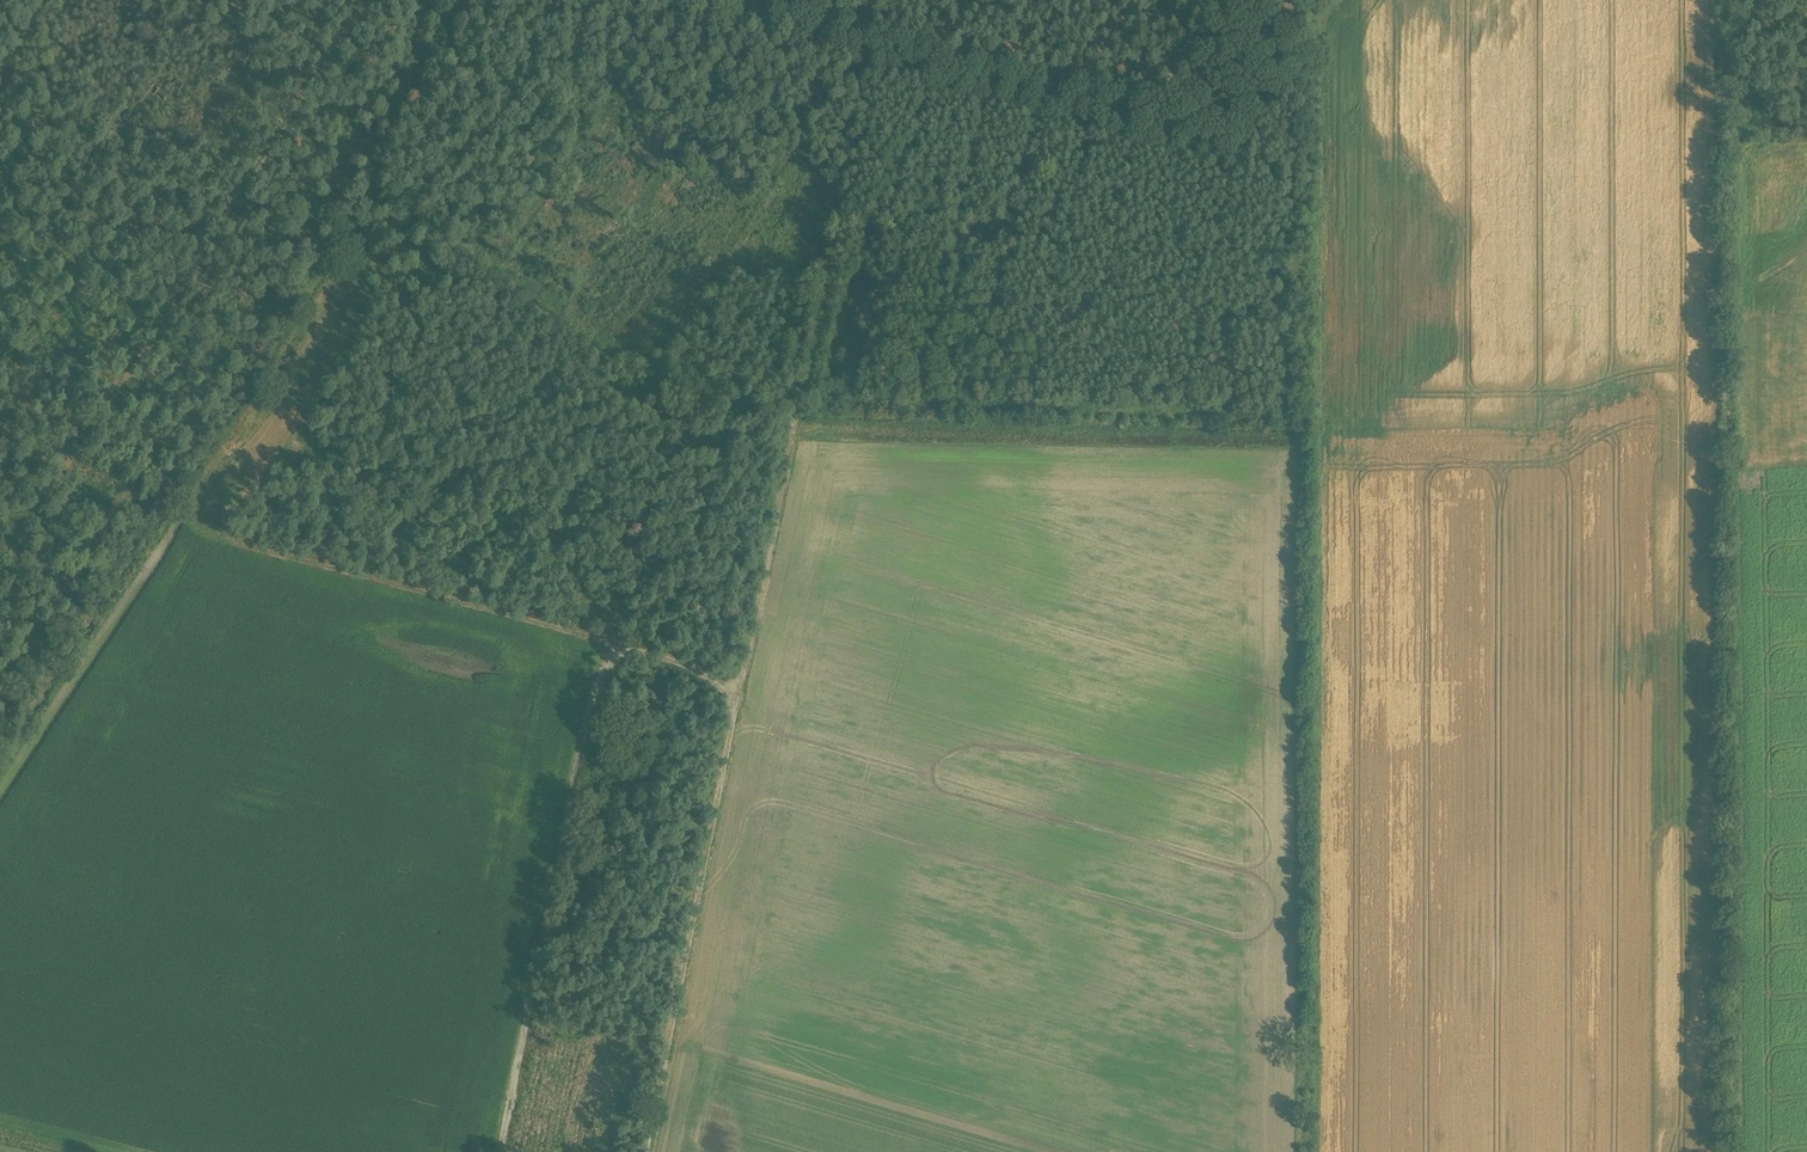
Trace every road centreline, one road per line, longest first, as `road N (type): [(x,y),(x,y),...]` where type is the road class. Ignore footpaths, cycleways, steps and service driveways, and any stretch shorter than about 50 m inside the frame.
road 1 (track): [(1703,168),(1625,179),(1447,286),(1370,343),(1343,396),(1364,672),(1435,847),(1468,1151)]
road 2 (track): [(740,719),(723,688),(668,651),(246,536)]
road 3 (track): [(649,1151),(740,719)]
road 4 (track): [(740,719),(797,422)]
road 5 (track): [(1806,166),(1703,168),(1706,0)]
road 6 (track): [(754,0),(855,27),(875,0)]

